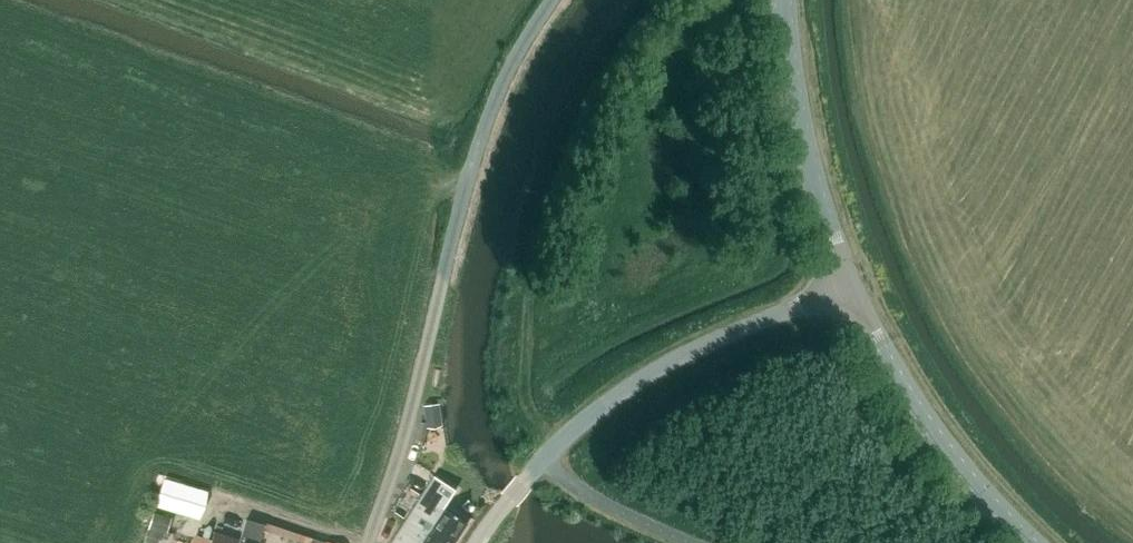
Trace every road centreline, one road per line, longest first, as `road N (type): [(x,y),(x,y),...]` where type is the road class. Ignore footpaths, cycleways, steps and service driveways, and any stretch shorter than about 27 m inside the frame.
road 1 (unclassified): [(509,499),(562,438),(617,396),(698,349),(846,284)]
road 2 (tertiary): [(1031,542),(926,420),(846,284)]
road 3 (tertiary): [(846,284),(805,147),(784,0)]

